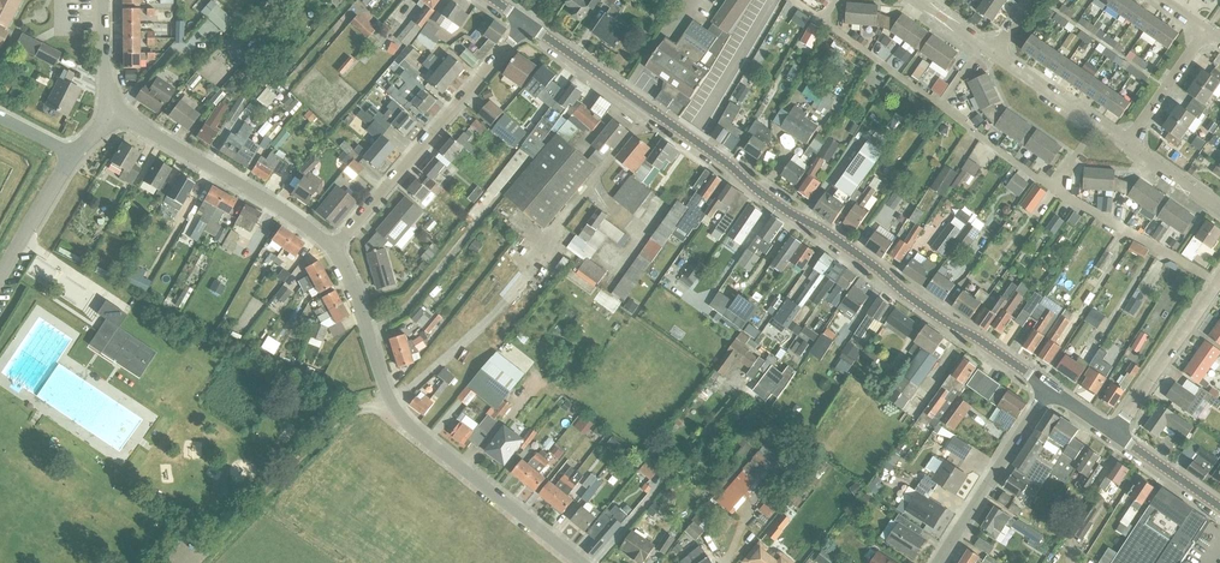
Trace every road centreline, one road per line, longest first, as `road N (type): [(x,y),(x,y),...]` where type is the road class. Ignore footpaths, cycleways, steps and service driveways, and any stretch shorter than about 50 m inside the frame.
road 1 (tertiary): [(1051,390),(525,22)]
road 2 (residential): [(583,562),(402,416),(335,249)]
road 3 (residential): [(335,249),(525,22)]
road 4 (residential): [(335,249),(108,107)]
road 5 (residential): [(938,562),(1051,390)]
road 6 (residential): [(1114,432),(1219,279)]
road 7 (residential): [(1127,145),(994,53)]
road 8 (residential): [(0,276),(75,153)]
road 9 (residential): [(1127,145),(1205,29)]
road 10 (tertiary): [(1219,507),(1114,432)]

